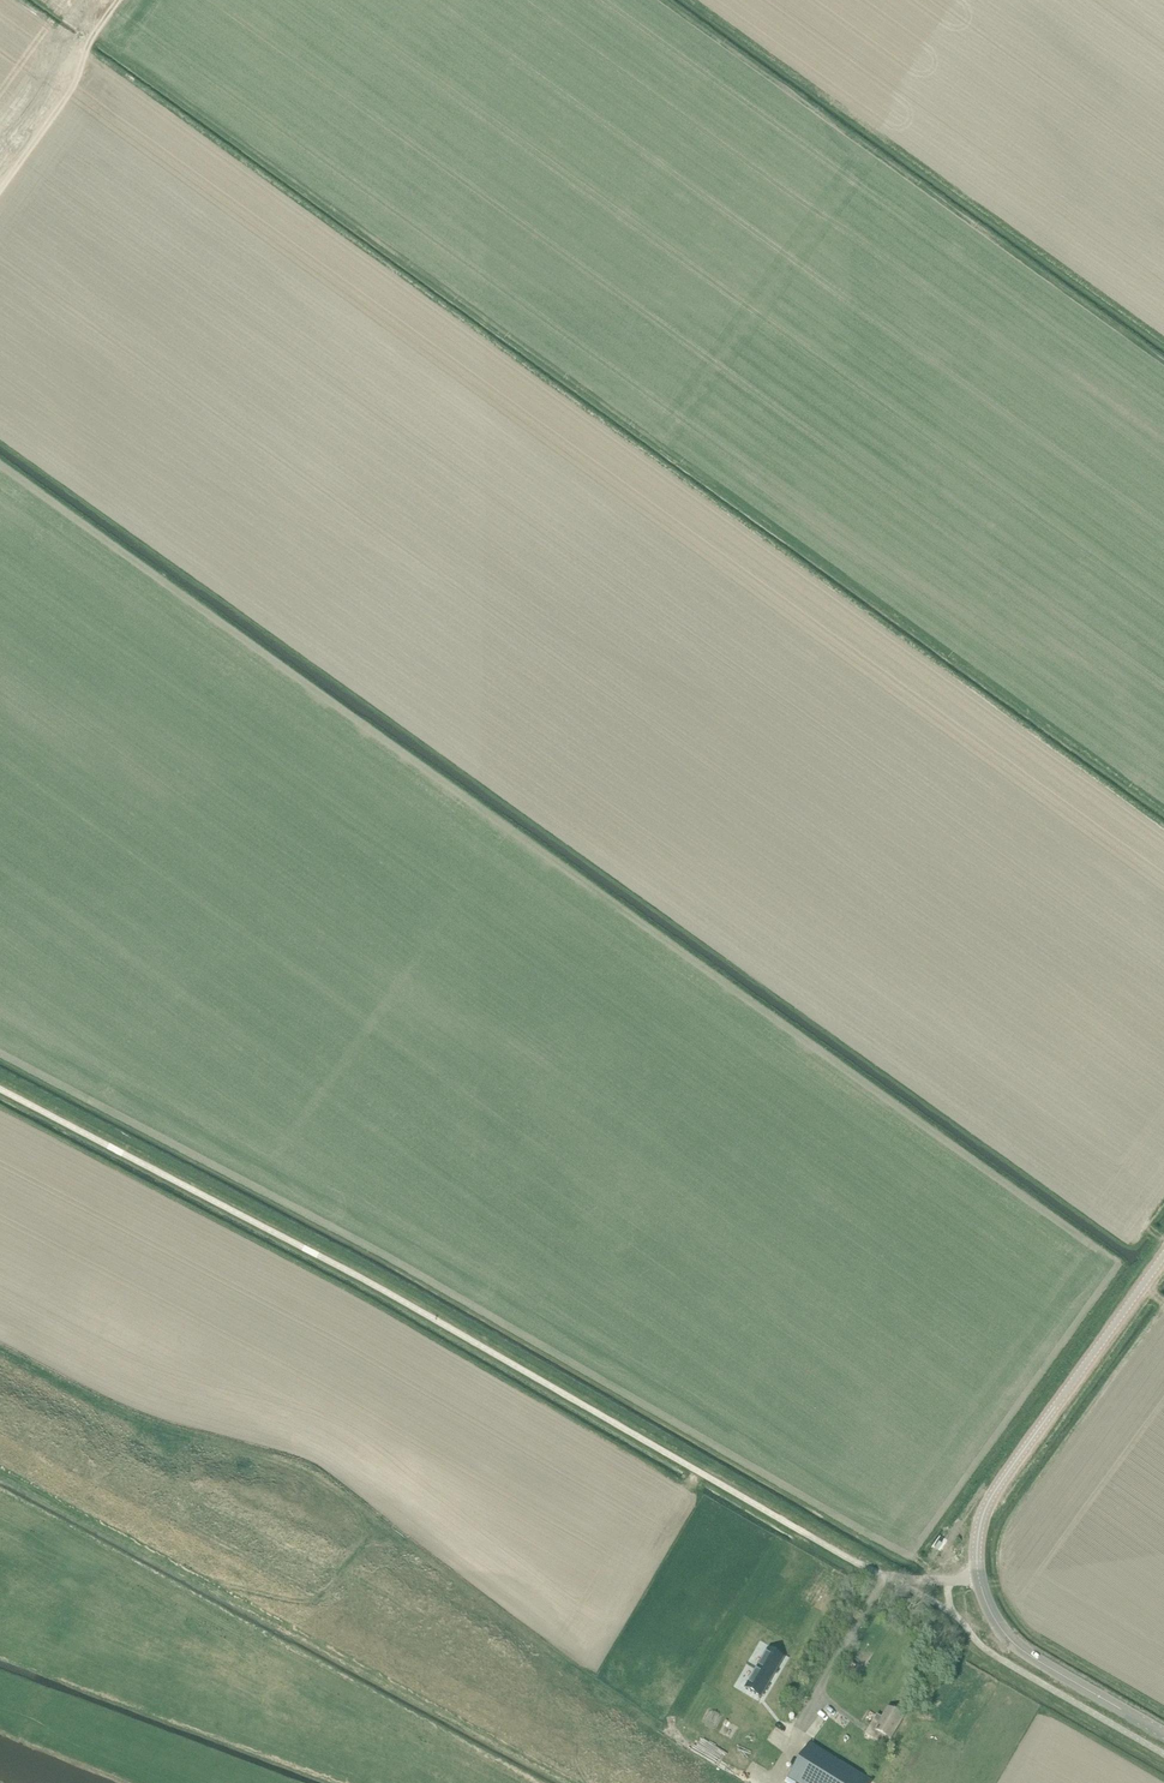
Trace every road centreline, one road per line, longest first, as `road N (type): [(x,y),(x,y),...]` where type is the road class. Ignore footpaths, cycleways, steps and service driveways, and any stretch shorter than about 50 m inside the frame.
road 1 (tertiary): [(1163,1734),(1014,1643),(989,1608),(977,1562),(989,1501),(1163,1255)]
road 2 (track): [(118,0),(91,39),(73,89),(0,192)]

